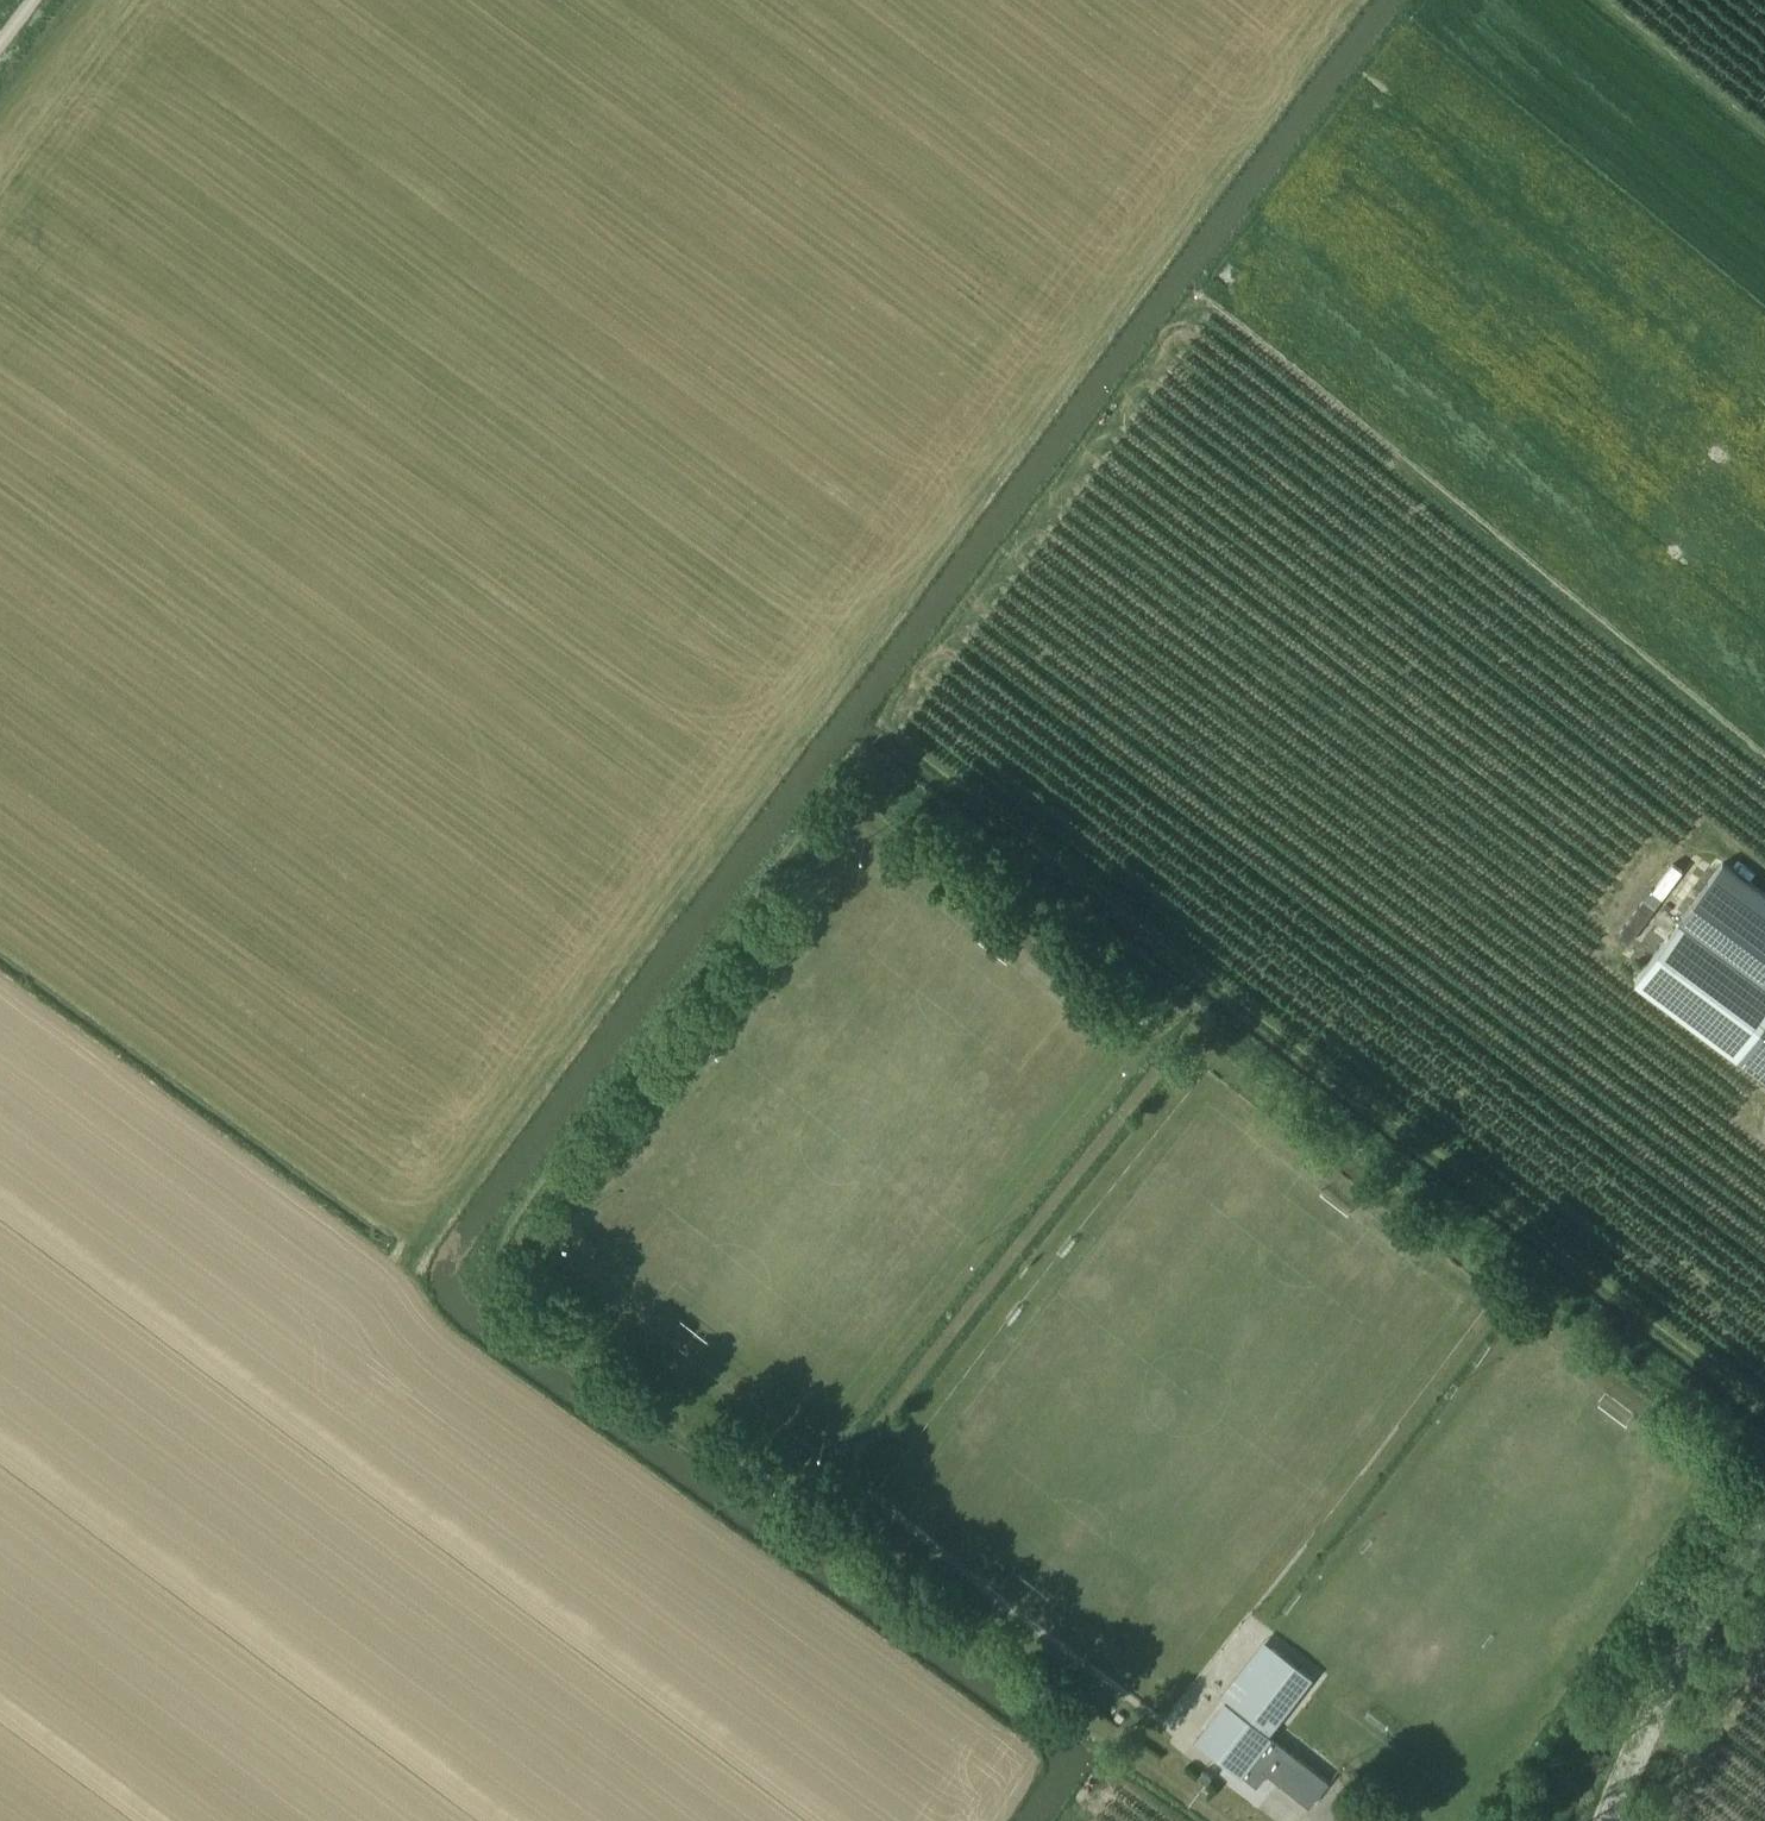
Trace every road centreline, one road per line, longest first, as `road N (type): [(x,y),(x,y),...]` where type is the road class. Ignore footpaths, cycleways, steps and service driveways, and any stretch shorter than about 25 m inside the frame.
road 1 (tertiary): [(1603,1820),(1709,1608),(1764,1524)]

